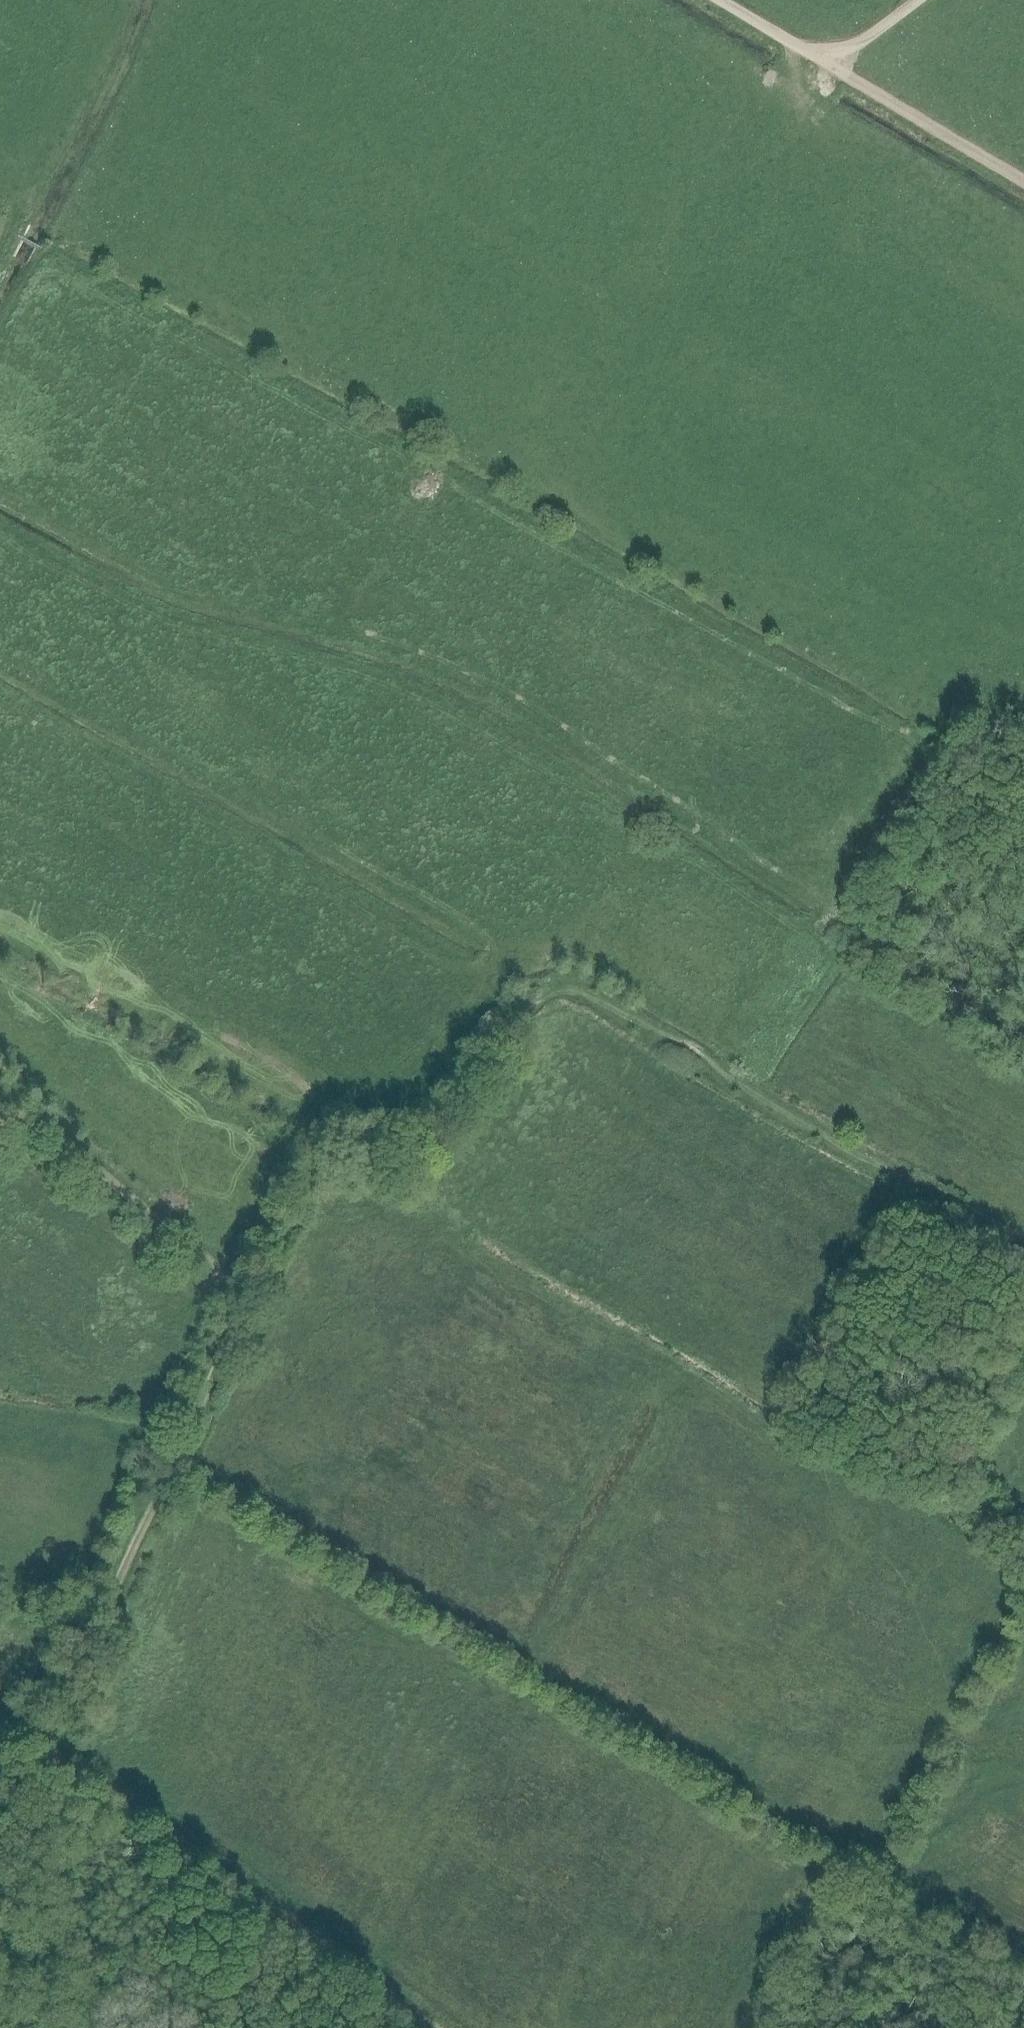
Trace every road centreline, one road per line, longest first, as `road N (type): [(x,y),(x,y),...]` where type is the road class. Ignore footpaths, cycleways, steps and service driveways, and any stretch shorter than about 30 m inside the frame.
road 1 (track): [(0,1849),(237,1314),(234,1293)]
road 2 (track): [(0,1077),(234,1293)]
road 3 (track): [(806,52),(1023,179)]
road 4 (track): [(806,52),(852,46),(918,0)]

